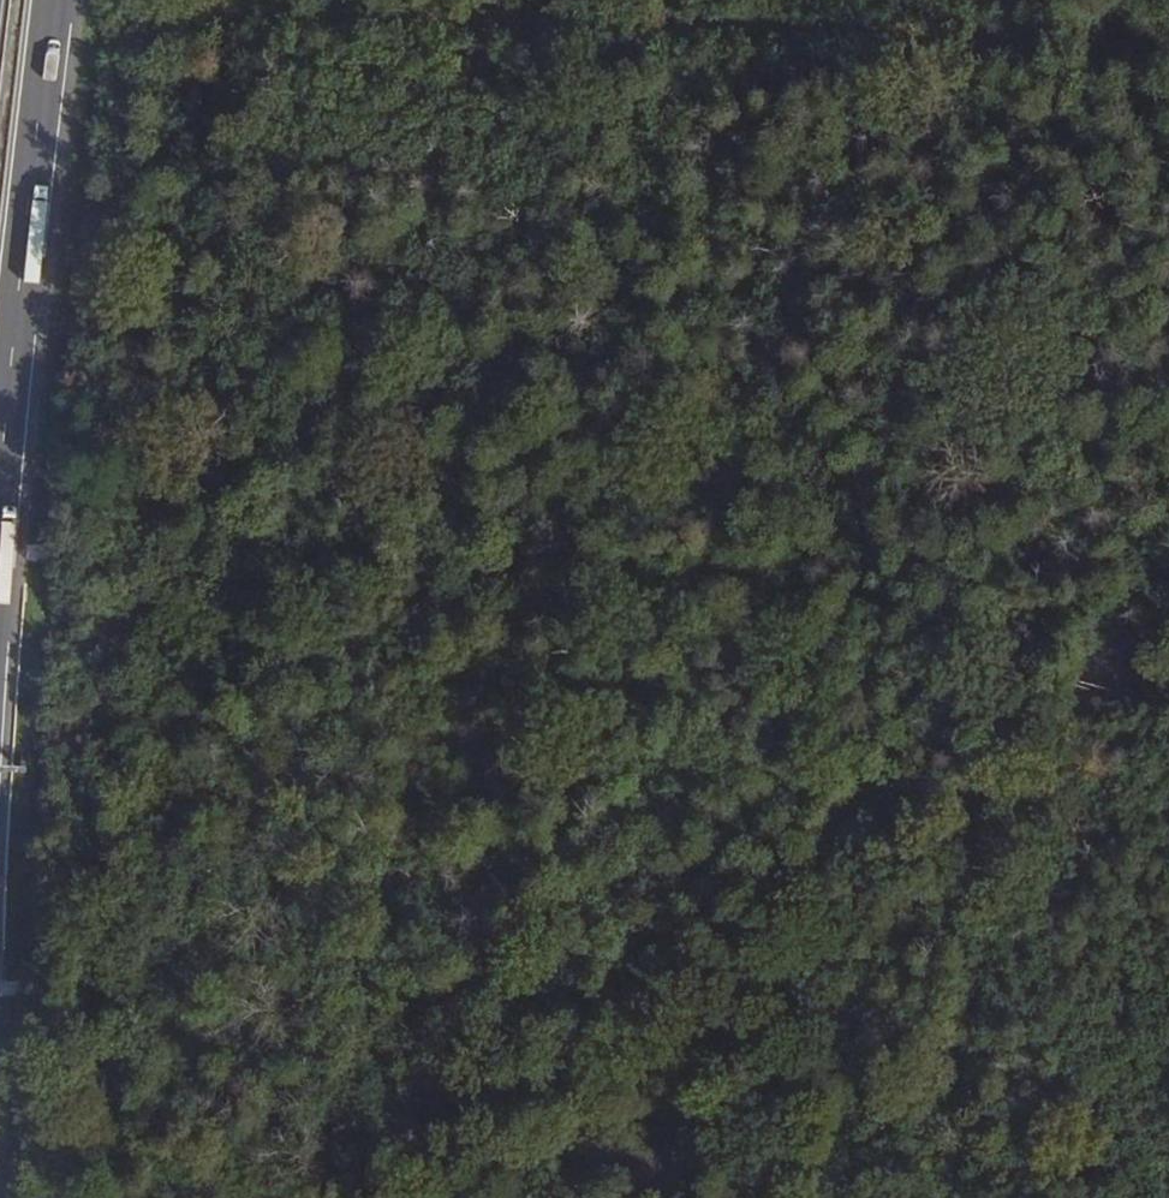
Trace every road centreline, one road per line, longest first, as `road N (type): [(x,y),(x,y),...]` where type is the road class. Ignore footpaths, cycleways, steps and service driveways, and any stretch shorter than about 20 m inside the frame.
road 1 (trunk): [(0,495),(51,0)]

